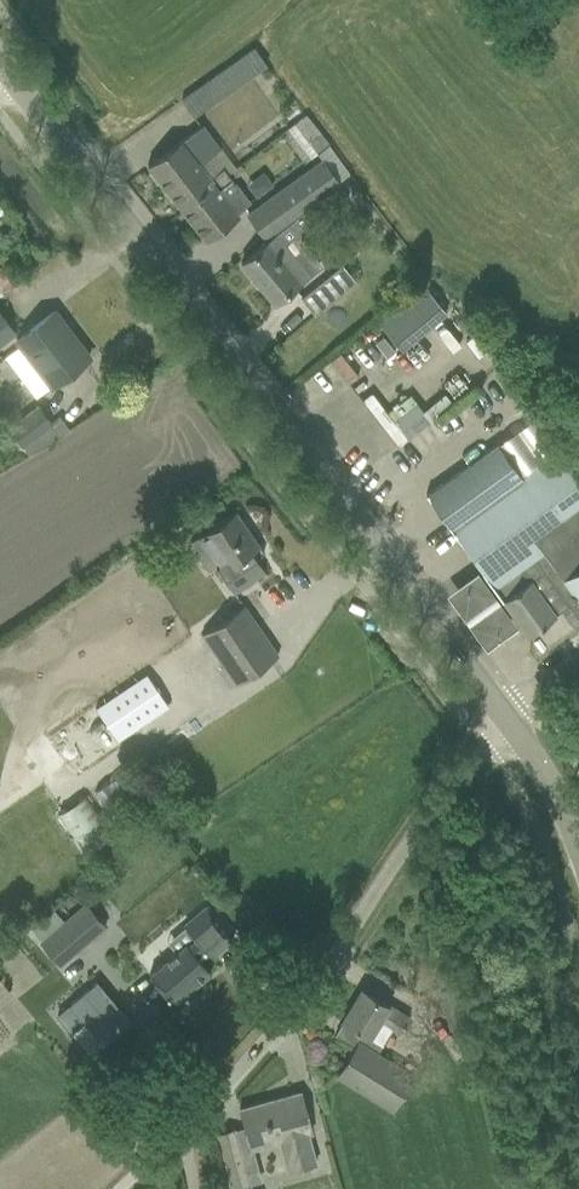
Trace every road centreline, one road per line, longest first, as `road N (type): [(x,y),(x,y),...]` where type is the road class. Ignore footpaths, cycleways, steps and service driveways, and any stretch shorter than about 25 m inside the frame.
road 1 (tertiary): [(511,717),(0,52)]
road 2 (unclassified): [(117,1188),(293,1001),(511,717)]
road 3 (tertiary): [(578,845),(511,717)]

